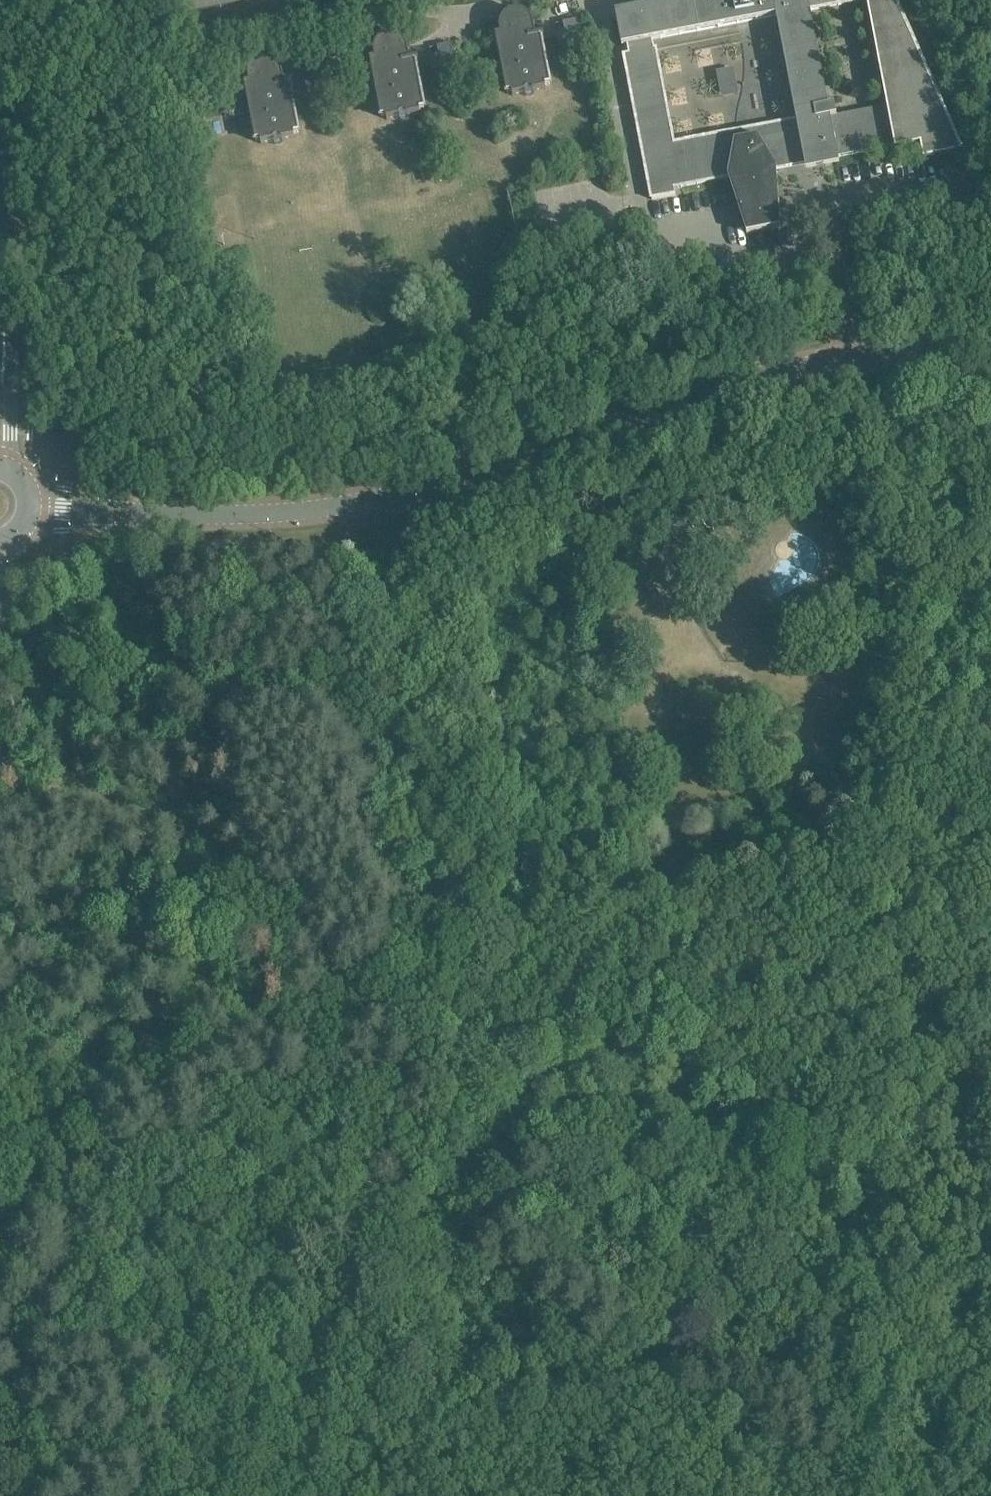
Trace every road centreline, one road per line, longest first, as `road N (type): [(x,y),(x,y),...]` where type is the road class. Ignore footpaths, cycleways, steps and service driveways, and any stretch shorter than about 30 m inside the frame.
road 1 (tertiary): [(29,502),(157,516),(313,507),(457,476),(734,380),(853,357),(990,347)]
road 2 (tertiary): [(0,384),(0,257)]

